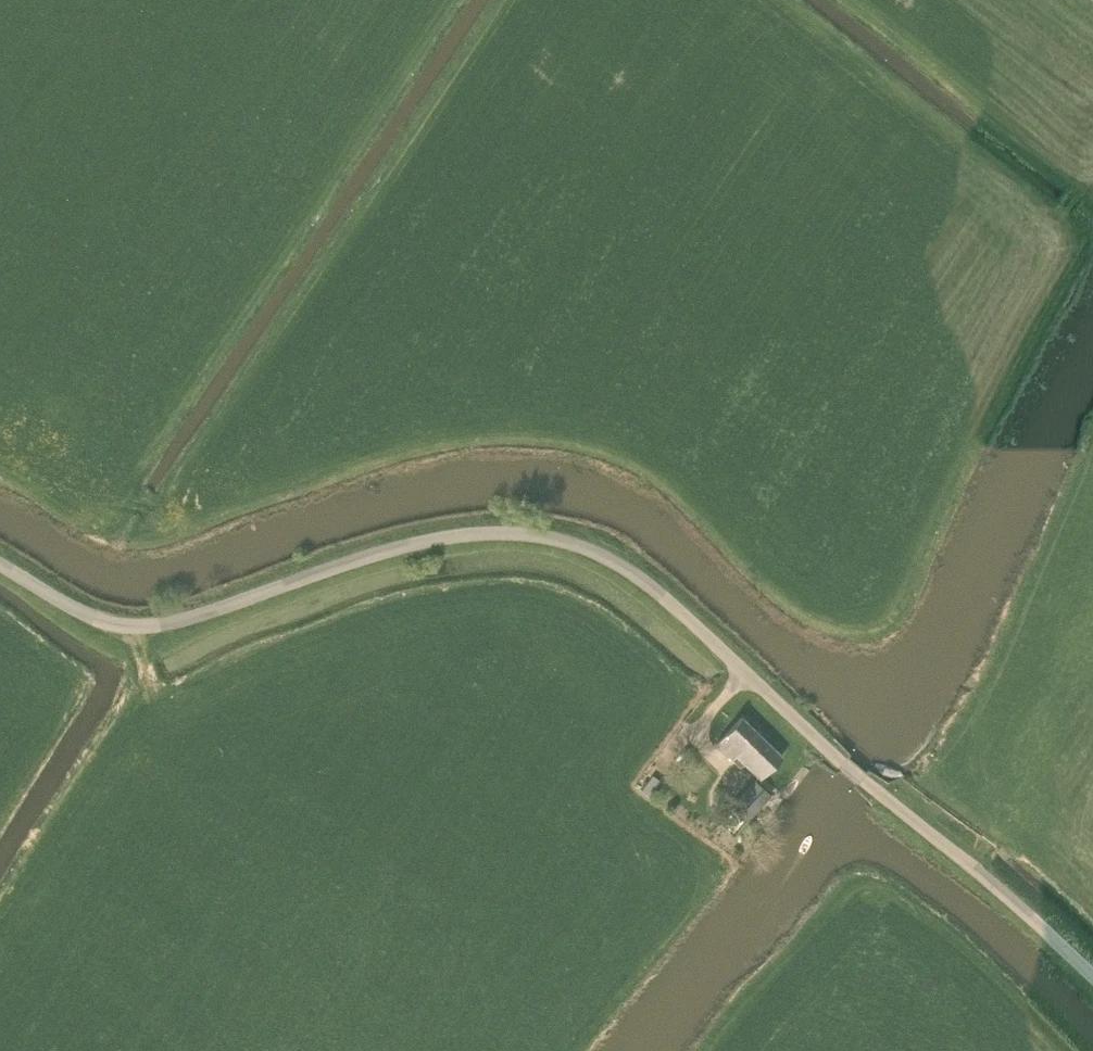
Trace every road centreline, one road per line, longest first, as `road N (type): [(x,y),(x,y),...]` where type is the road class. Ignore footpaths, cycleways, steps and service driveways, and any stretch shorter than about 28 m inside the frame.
road 1 (unclassified): [(1092,975),(843,763),(671,601),(587,548),(519,533),(435,539),(179,620),(133,625),(72,606),(0,562)]

